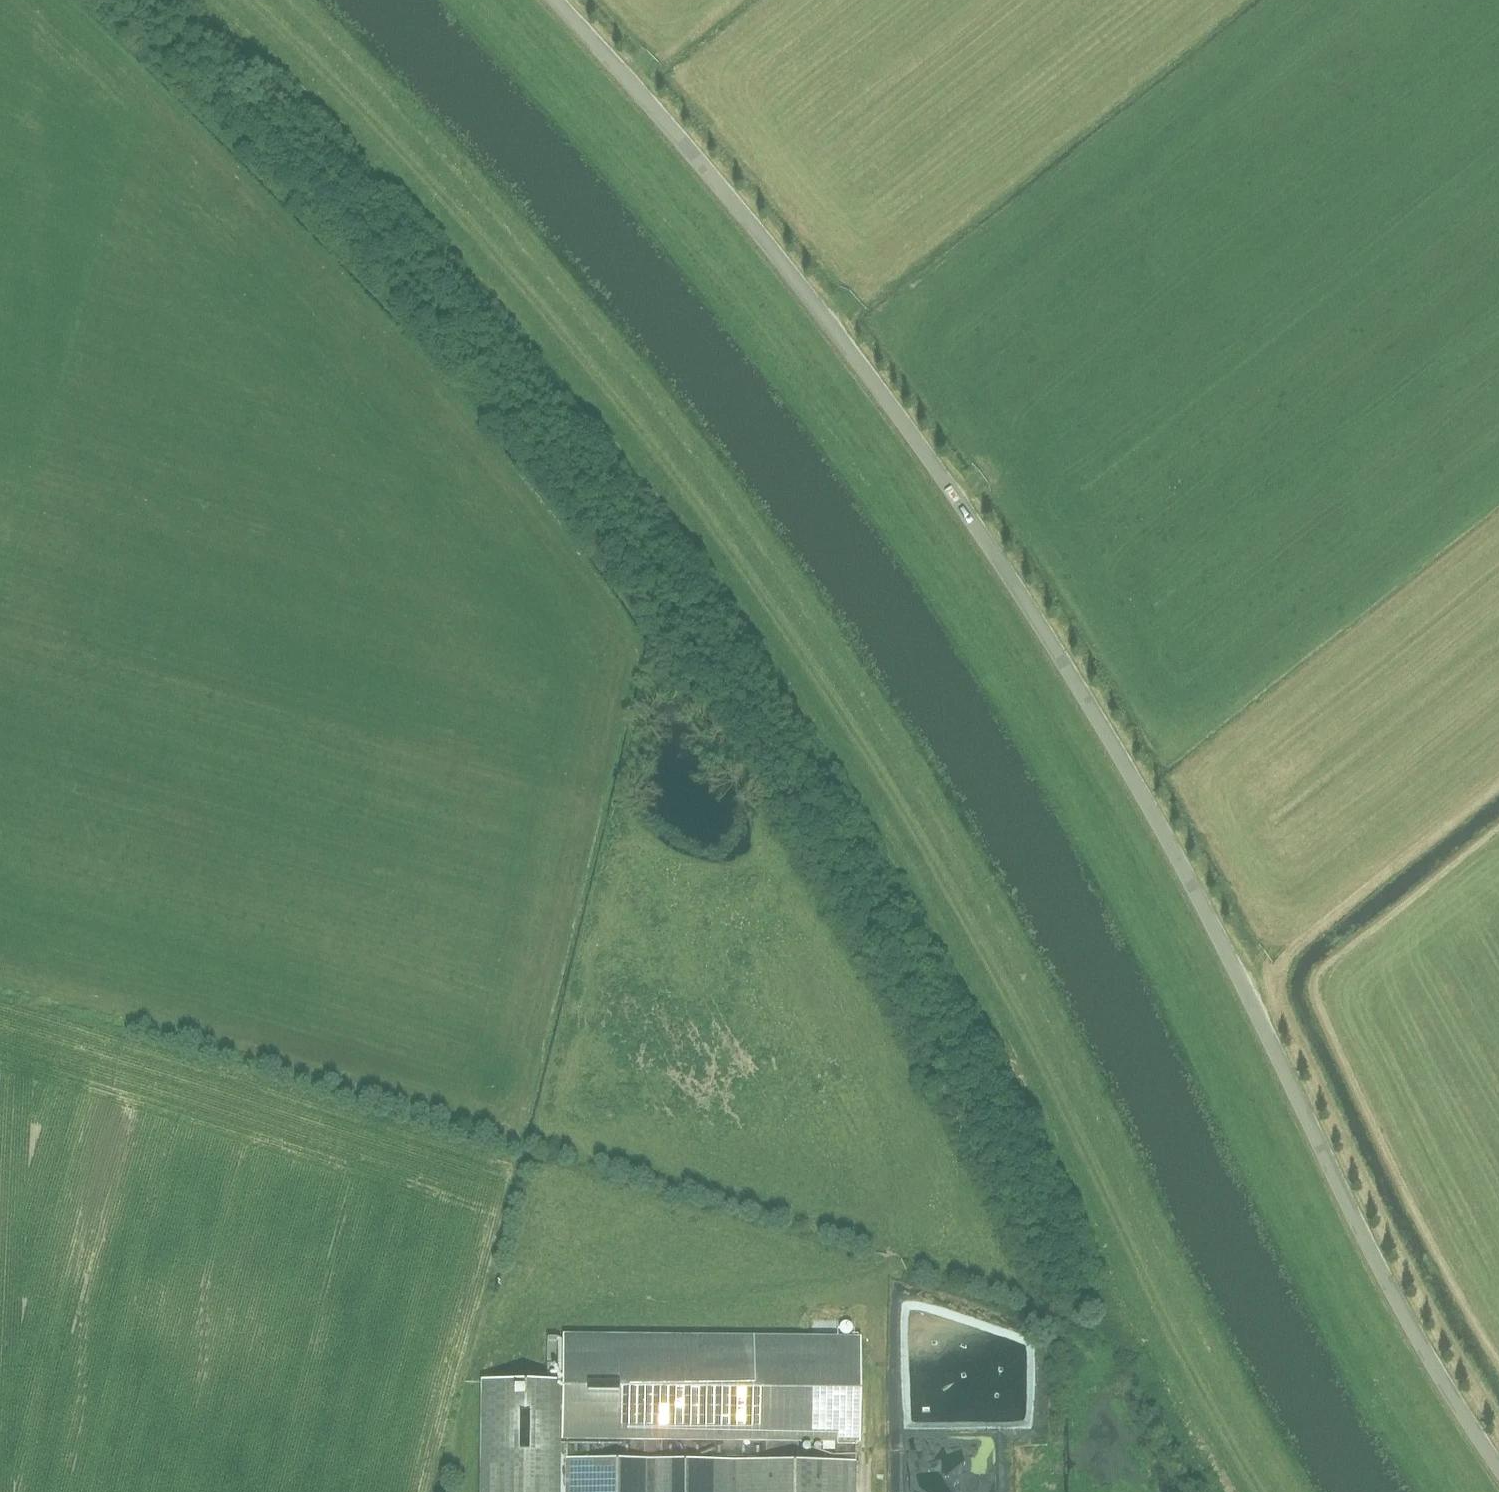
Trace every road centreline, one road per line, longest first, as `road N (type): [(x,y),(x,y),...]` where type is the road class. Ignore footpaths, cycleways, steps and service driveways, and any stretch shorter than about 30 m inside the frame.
road 1 (unclassified): [(1498,1461),(1369,1244),(1135,774),(983,522),(695,147),(553,0)]

